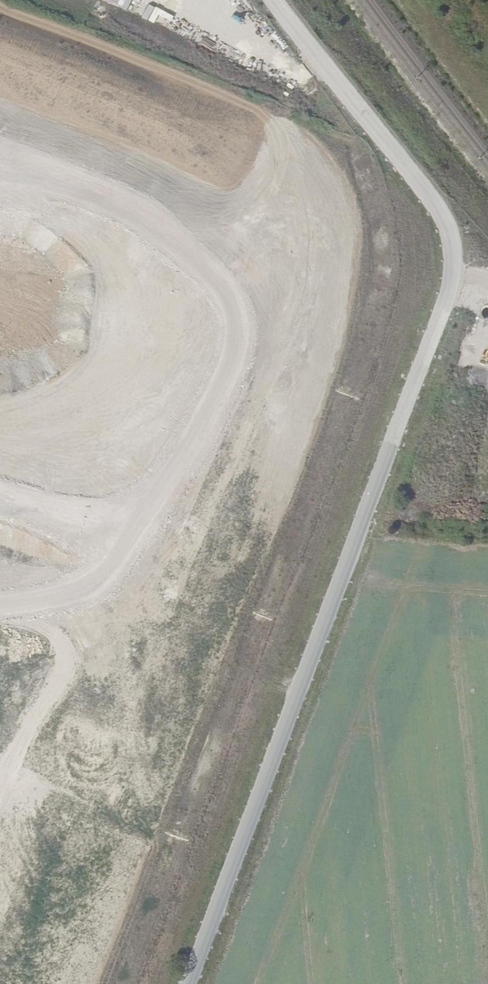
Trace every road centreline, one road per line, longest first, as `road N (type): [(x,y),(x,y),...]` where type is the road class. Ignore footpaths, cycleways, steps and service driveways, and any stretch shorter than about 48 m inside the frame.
road 1 (track): [(189,983),(451,286),(453,249),(436,204),(276,0)]

